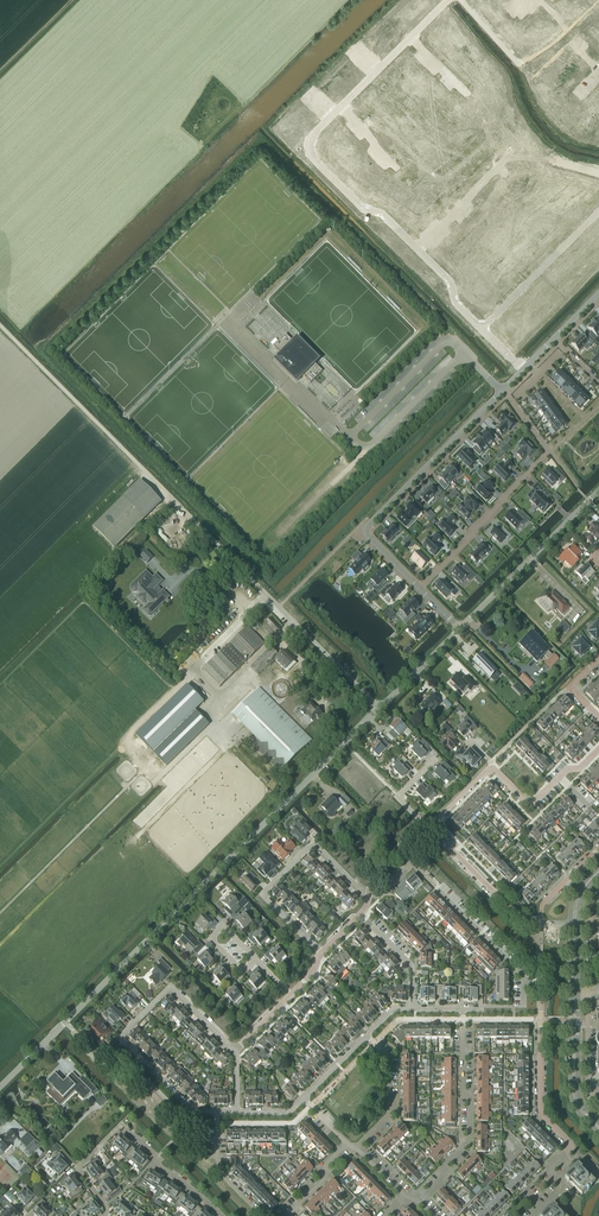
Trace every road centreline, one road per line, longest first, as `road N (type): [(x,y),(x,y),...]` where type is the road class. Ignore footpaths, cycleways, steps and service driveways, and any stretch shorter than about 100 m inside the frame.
road 1 (unclassified): [(0,325),(380,709)]
road 2 (residential): [(0,1089),(380,709)]
road 3 (residential): [(522,369),(459,307),(446,277),(419,248),(384,215),(361,207),(301,147),(449,0)]
road 4 (residential): [(534,1215),(560,1190),(550,1171),(573,1146),(541,1112),(540,992),(522,973)]
road 5 (residential): [(501,391),(365,531),(420,589)]
road 6 (residential): [(420,589),(545,455),(502,390)]
road 7 (track): [(0,913),(146,768),(166,778)]
road 8 (residential): [(322,951),(265,890),(315,845),(370,893)]
road 9 (residential): [(422,1202),(470,1141),(462,1009)]
road 10 (residential): [(460,628),(598,492)]
road 11 (residential): [(222,1215),(123,1127),(78,1168)]
road 12 (residential): [(121,1038),(171,988),(237,1050)]
road 13 (residential): [(522,973),(412,865)]
road 14 (tertiary): [(571,991),(571,1098),(598,1133)]
road 15 (residential): [(430,828),(522,921),(541,924)]
road 16 (tertiary): [(598,1124),(578,1096),(578,991)]
road 17 (residential): [(492,769),(531,803),(598,750)]
road 18 (residential): [(366,1035),(388,1057),(389,1115),(356,1147)]
road 19 (residential): [(121,1038),(192,1110),(217,1112)]
road 20 (residential): [(263,1215),(220,1172),(217,1112)]

